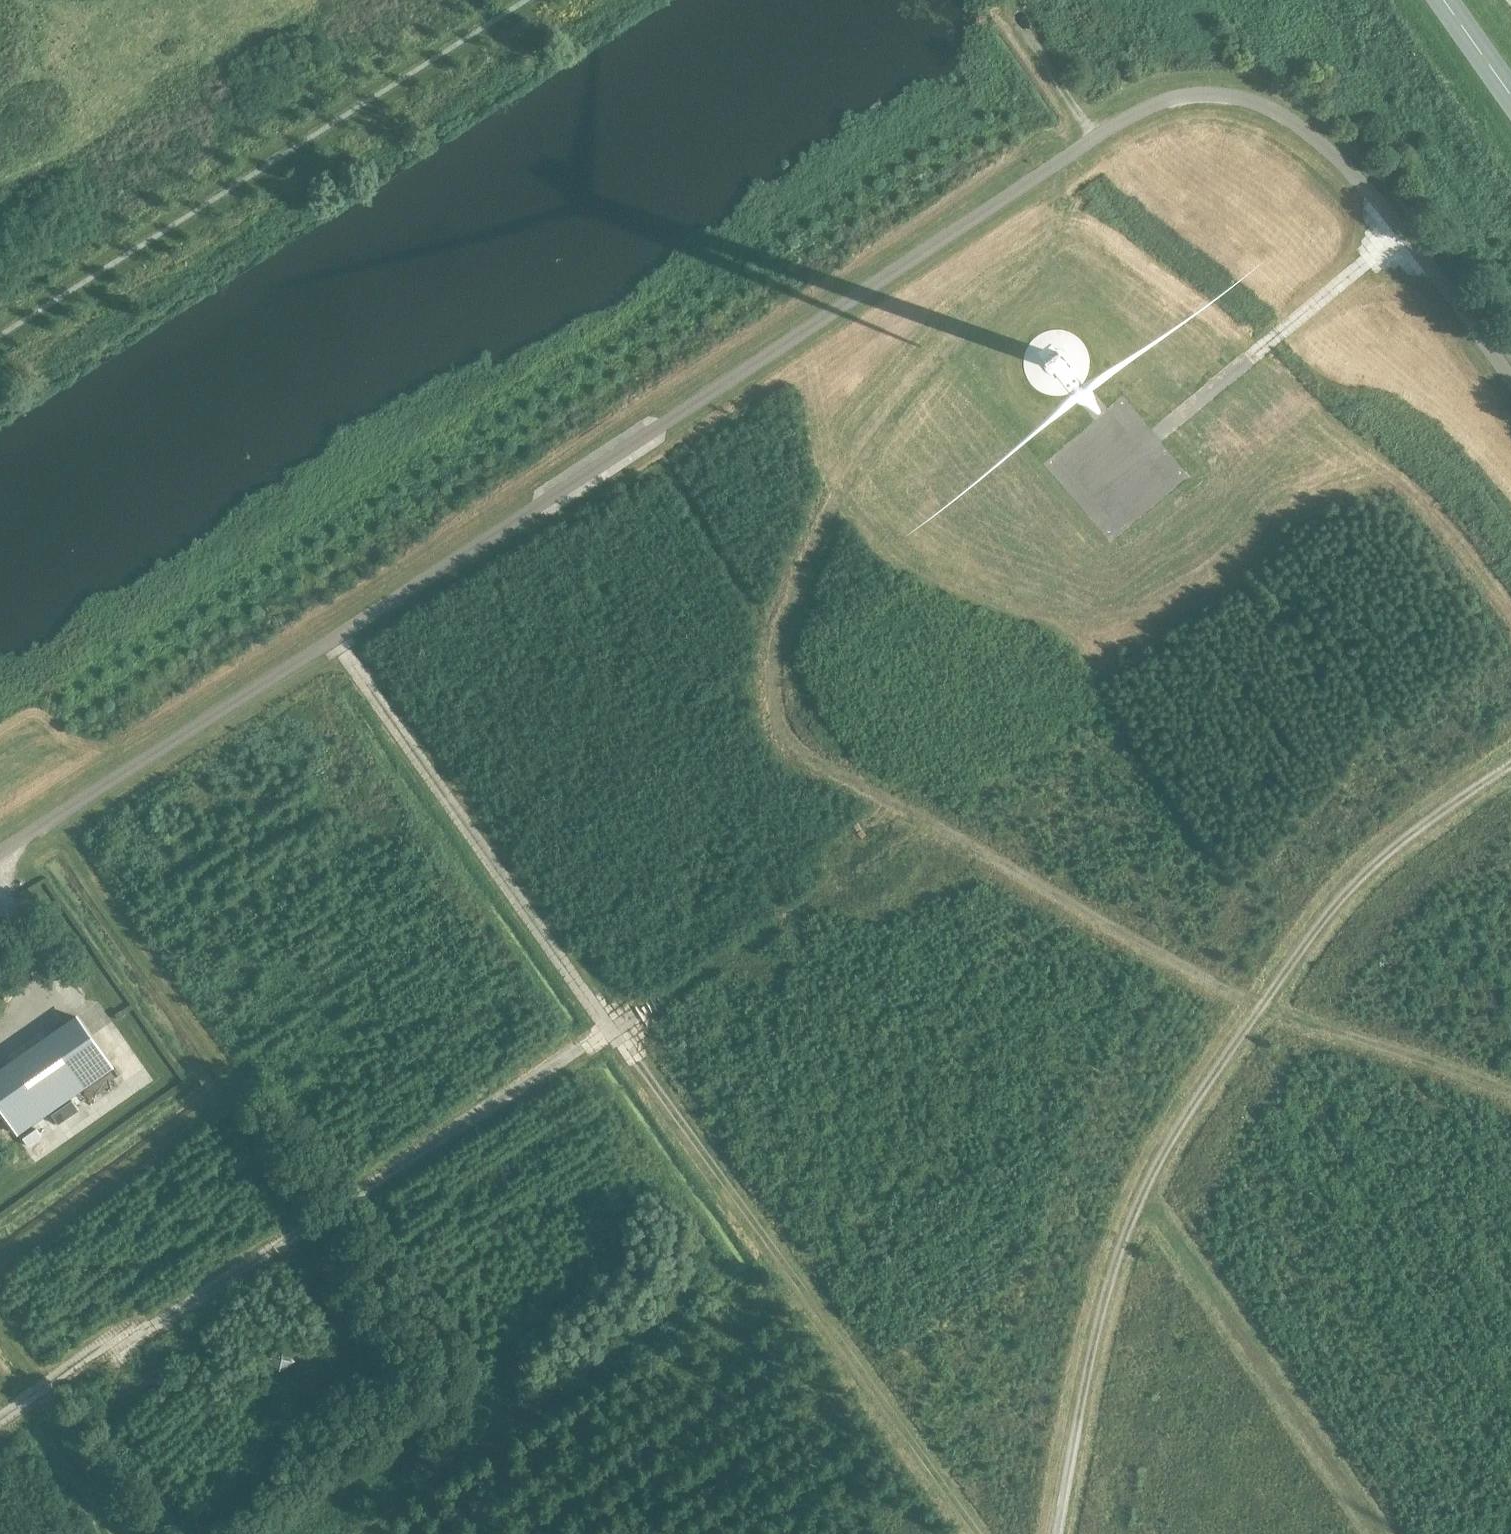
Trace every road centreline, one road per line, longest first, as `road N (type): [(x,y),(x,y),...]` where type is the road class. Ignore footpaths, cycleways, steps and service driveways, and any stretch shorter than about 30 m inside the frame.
road 1 (track): [(1510,766),(1358,875),(1252,1013),(1155,1188),(1107,1336),(1060,1533)]
road 2 (track): [(152,1533),(52,1398),(11,1411)]
road 3 (track): [(1097,140),(996,1)]
road 4 (tertiary): [(1510,100),(1441,0)]

